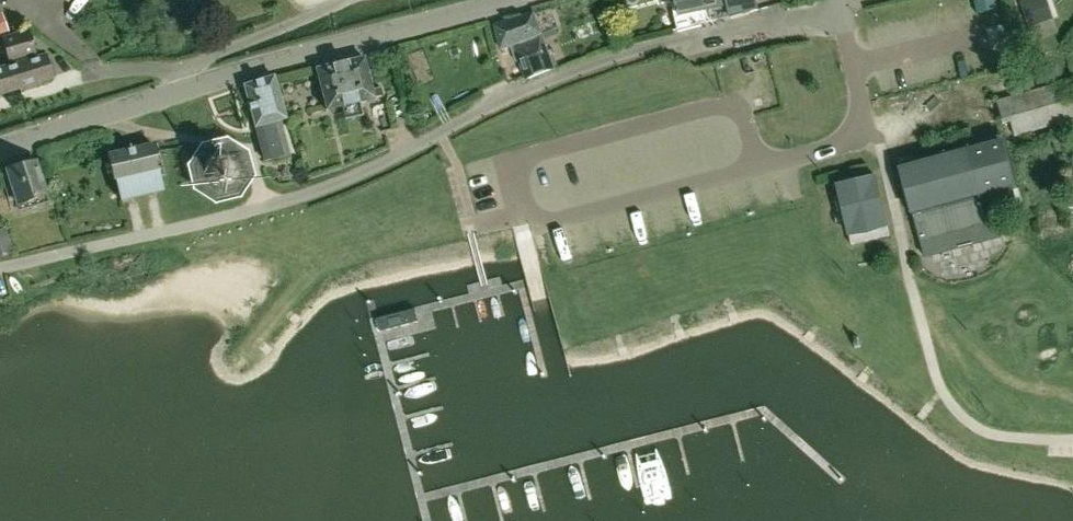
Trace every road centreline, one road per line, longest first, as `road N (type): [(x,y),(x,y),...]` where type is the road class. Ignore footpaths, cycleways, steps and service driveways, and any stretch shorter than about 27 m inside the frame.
road 1 (residential): [(0,268),(305,194),(590,65),(839,6)]
road 2 (tertiary): [(189,86),(501,0)]
road 3 (tertiary): [(0,149),(189,86)]
road 4 (residential): [(183,71),(345,0)]
road 5 (residential): [(839,6),(862,107),(860,128)]

